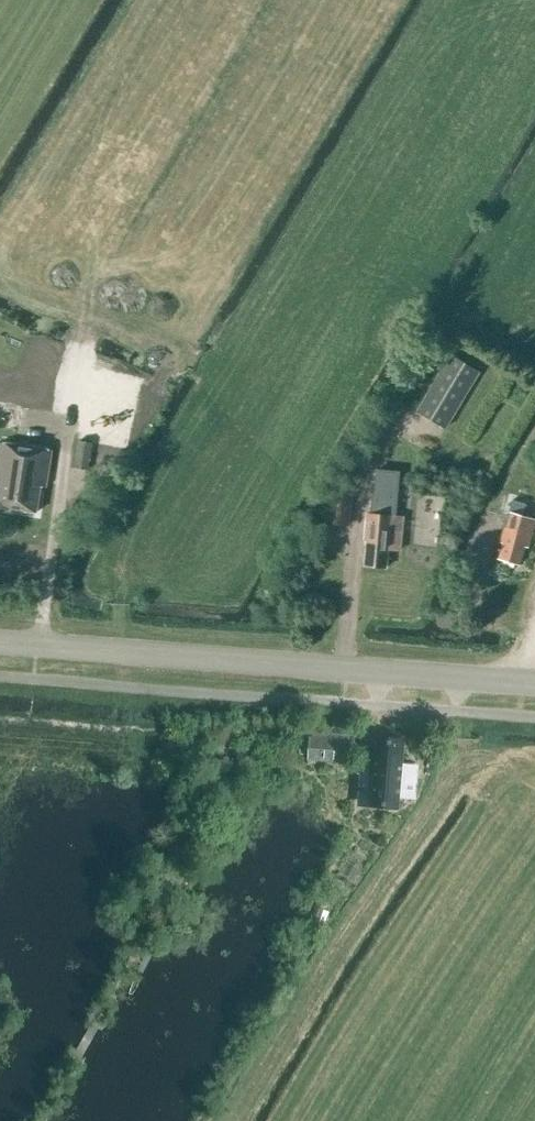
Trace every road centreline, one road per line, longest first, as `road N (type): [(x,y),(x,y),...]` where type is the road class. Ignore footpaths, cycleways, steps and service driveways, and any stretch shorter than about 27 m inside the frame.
road 1 (secondary): [(534,683),(0,643)]
road 2 (track): [(462,676),(453,769),(435,803),(229,1120)]

